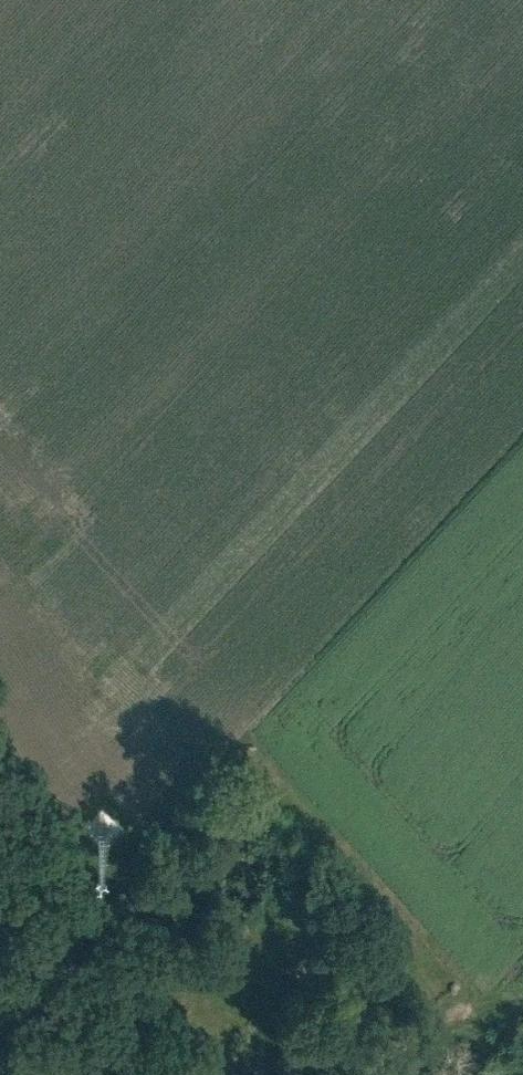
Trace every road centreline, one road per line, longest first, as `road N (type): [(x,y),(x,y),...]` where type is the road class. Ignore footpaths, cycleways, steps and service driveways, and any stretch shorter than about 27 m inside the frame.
road 1 (track): [(522,1004),(454,1013),(368,1074)]

